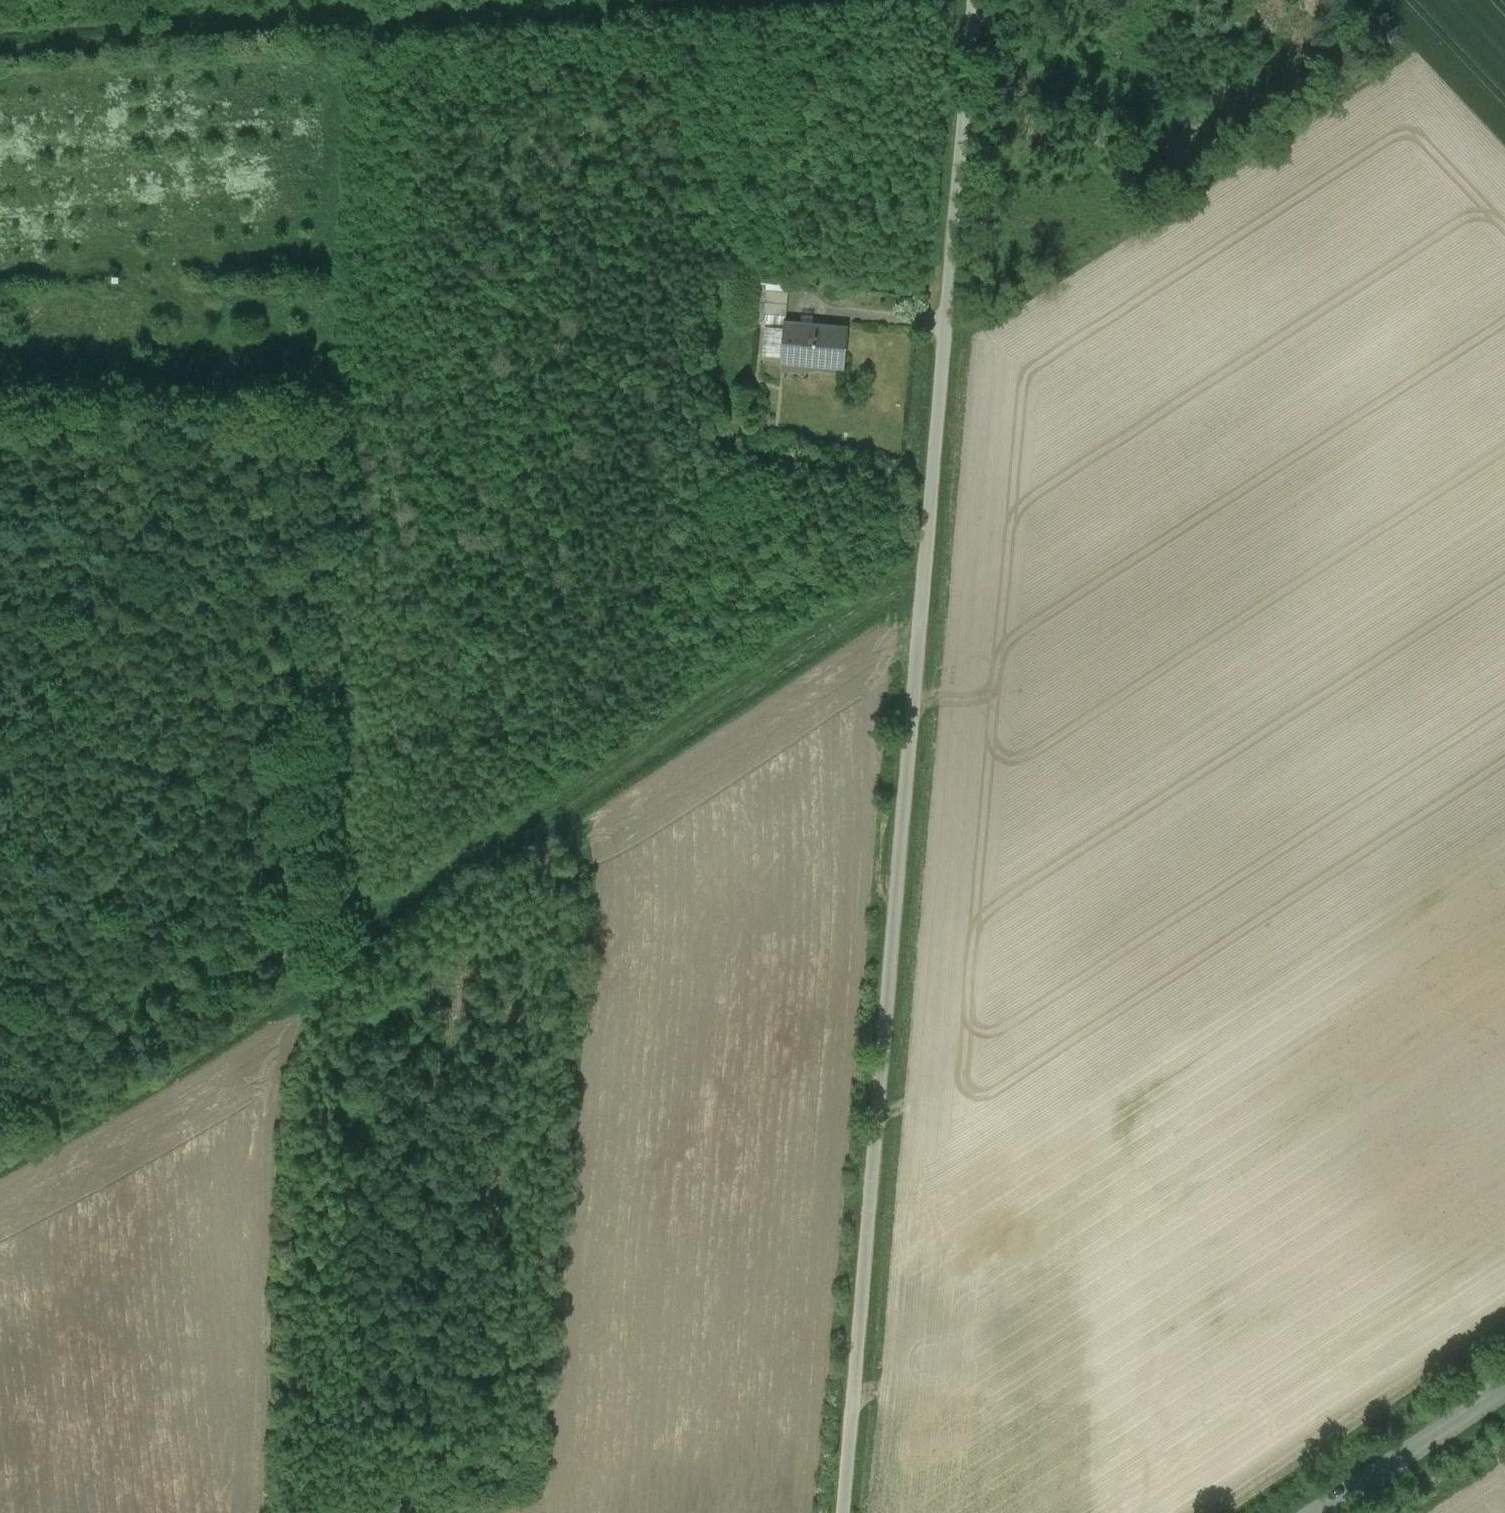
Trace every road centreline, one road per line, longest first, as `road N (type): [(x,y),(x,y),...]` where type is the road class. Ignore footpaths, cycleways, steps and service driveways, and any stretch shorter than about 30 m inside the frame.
road 1 (unclassified): [(843,1512),(976,0)]
road 2 (unclassified): [(1318,1512),(1504,1391)]

